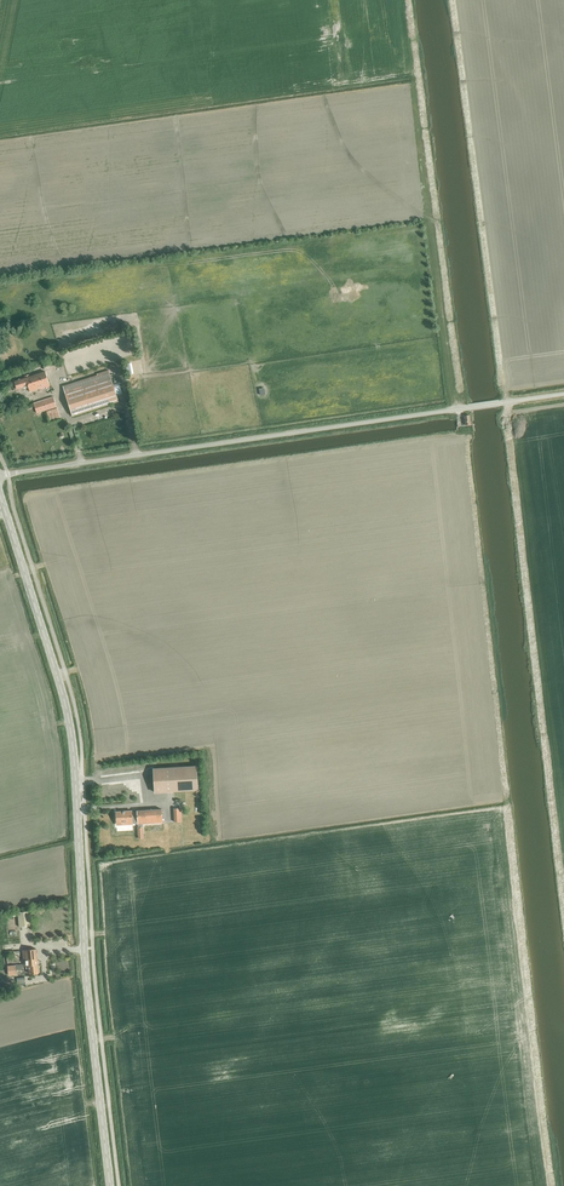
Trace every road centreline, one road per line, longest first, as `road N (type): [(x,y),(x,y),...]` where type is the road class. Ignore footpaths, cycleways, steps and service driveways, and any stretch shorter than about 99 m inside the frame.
road 1 (tertiary): [(110,1185),(66,702),(0,492)]
road 2 (unclassified): [(0,476),(563,394)]

